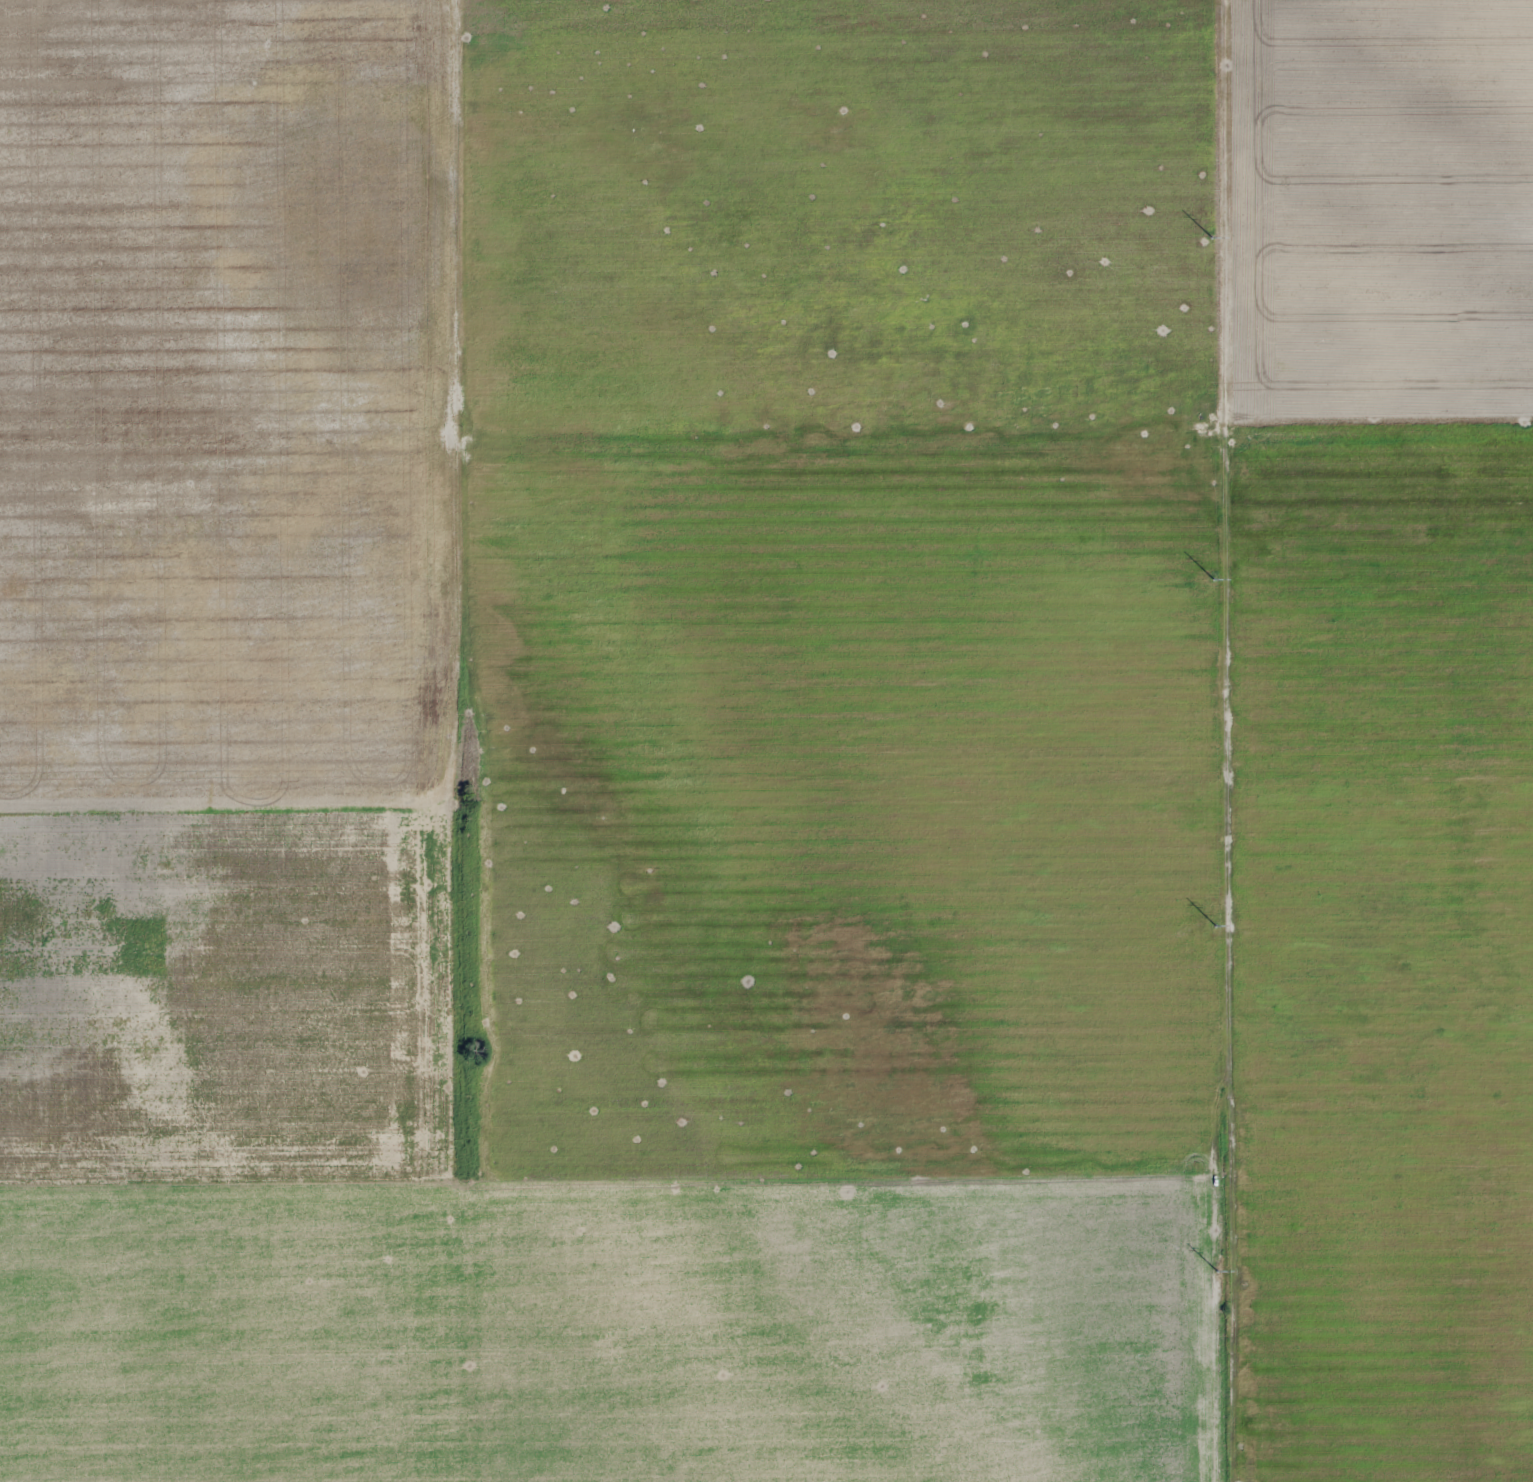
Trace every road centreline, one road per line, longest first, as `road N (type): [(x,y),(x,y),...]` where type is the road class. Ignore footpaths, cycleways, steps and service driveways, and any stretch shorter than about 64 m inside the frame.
road 1 (track): [(1237,1481),(1236,0)]

